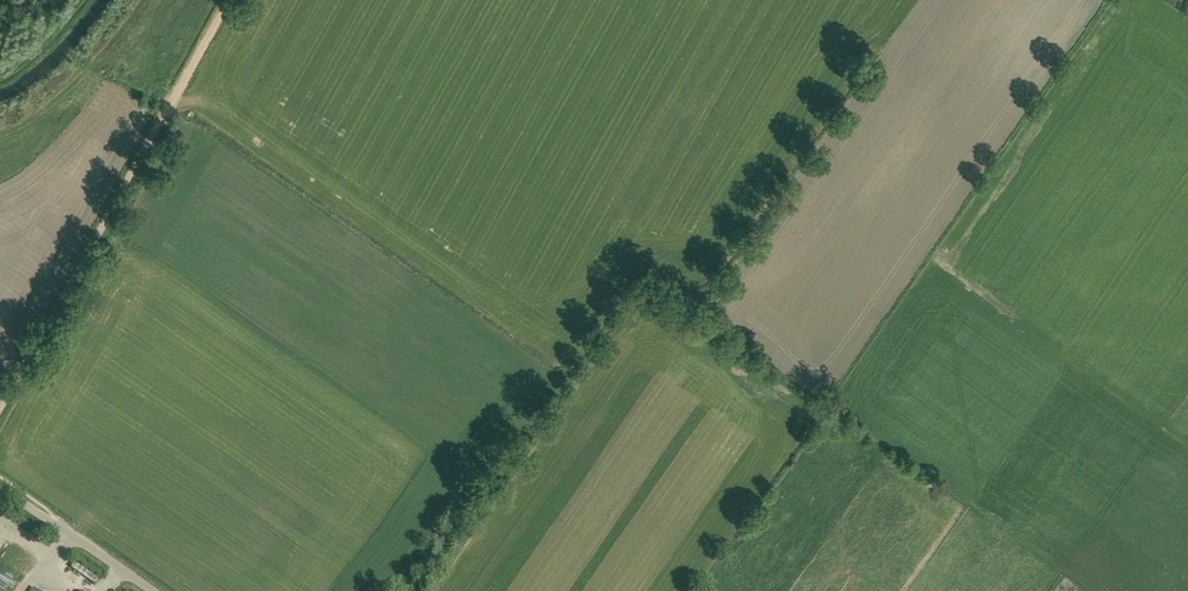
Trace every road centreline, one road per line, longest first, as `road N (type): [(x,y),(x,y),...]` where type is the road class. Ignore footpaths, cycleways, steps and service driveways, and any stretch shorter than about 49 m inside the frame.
road 1 (track): [(0,406),(230,0)]
road 2 (unclassified): [(151,590),(0,486)]

